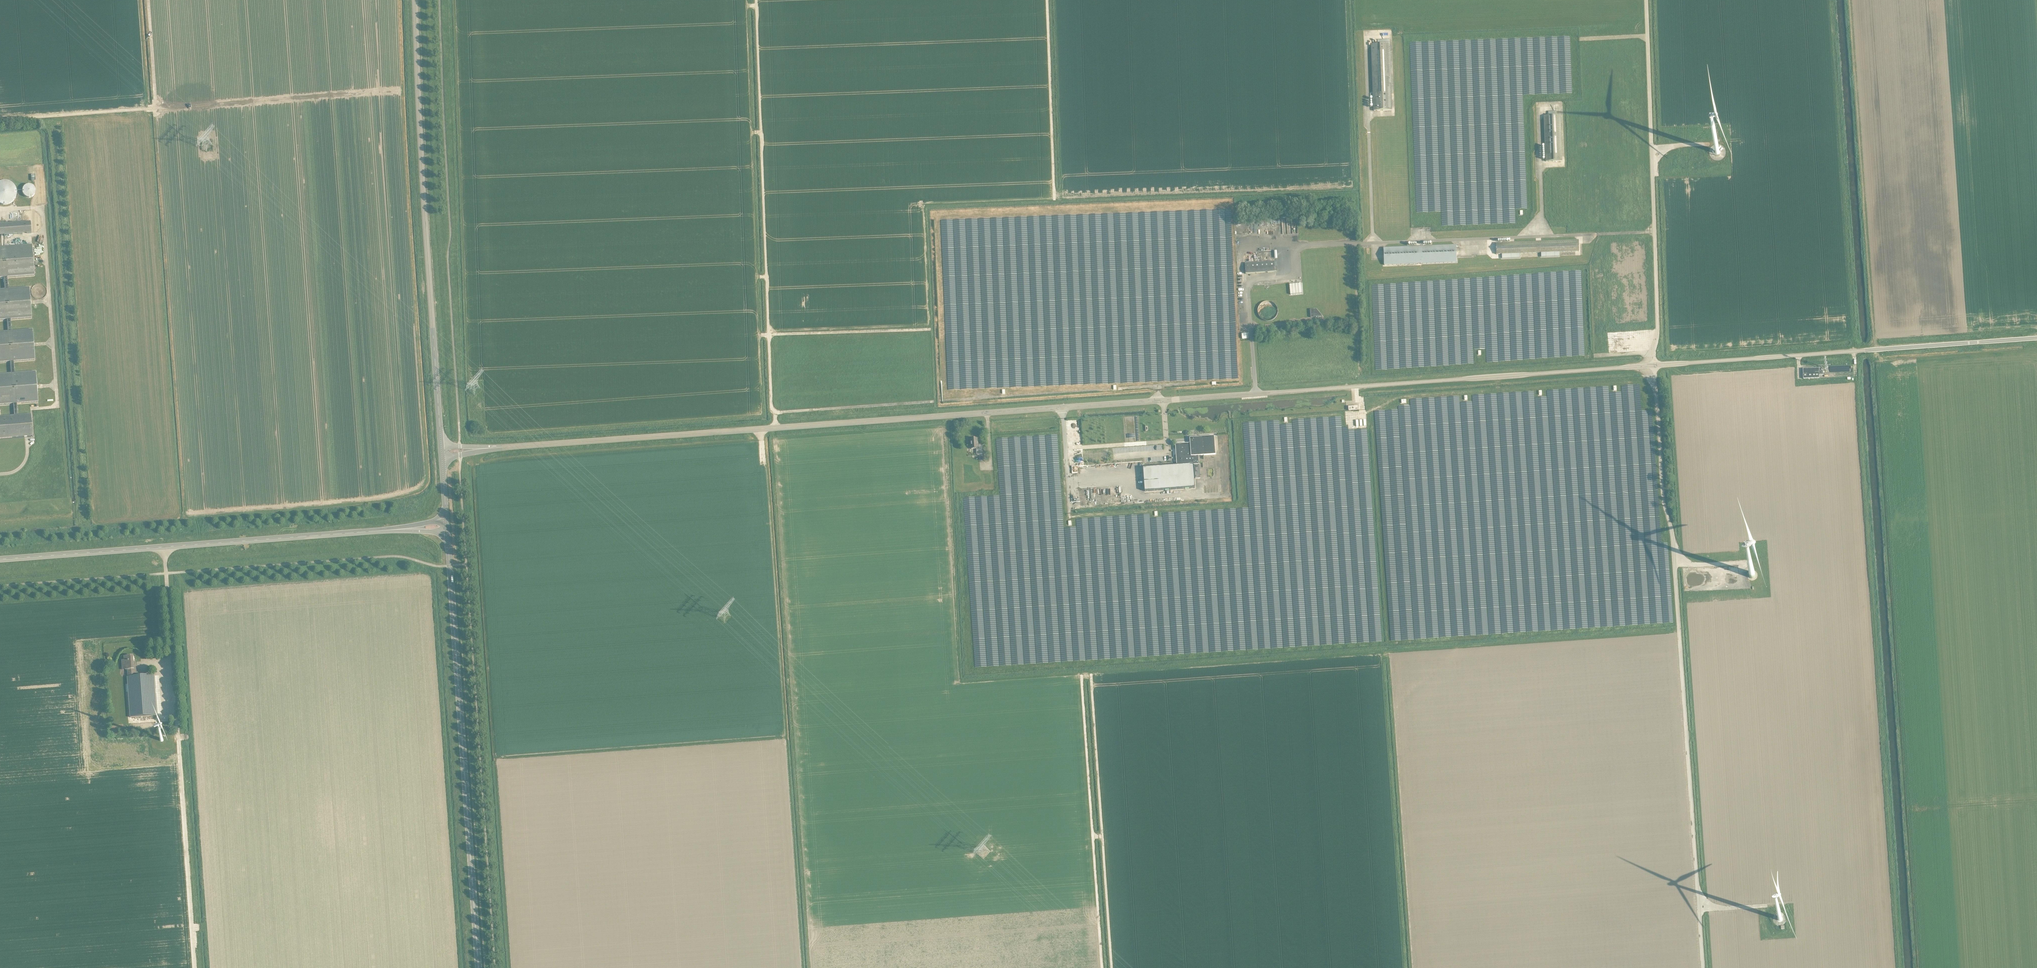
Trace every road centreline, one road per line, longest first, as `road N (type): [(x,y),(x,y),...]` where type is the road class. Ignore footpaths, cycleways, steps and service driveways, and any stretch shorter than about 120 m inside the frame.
road 1 (unclassified): [(479,449),(2036,339)]
road 2 (secondary): [(441,447),(413,0)]
road 3 (secondary): [(478,967),(447,531)]
road 4 (tertiary): [(0,559),(412,528)]

